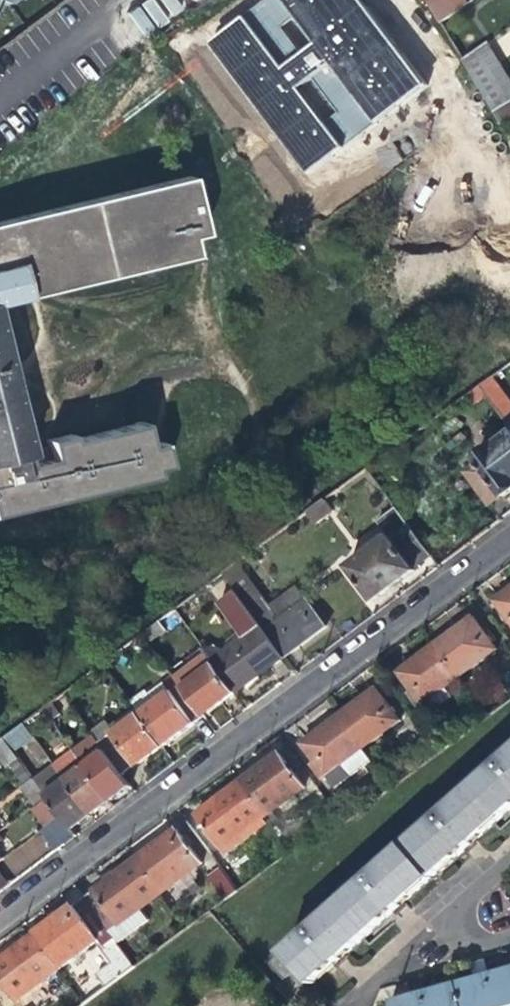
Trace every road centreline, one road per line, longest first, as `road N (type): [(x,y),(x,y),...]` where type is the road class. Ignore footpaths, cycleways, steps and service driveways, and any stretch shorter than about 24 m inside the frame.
road 1 (residential): [(0,915),(509,540)]
road 2 (residential): [(509,937),(467,947),(462,911),(509,860)]

